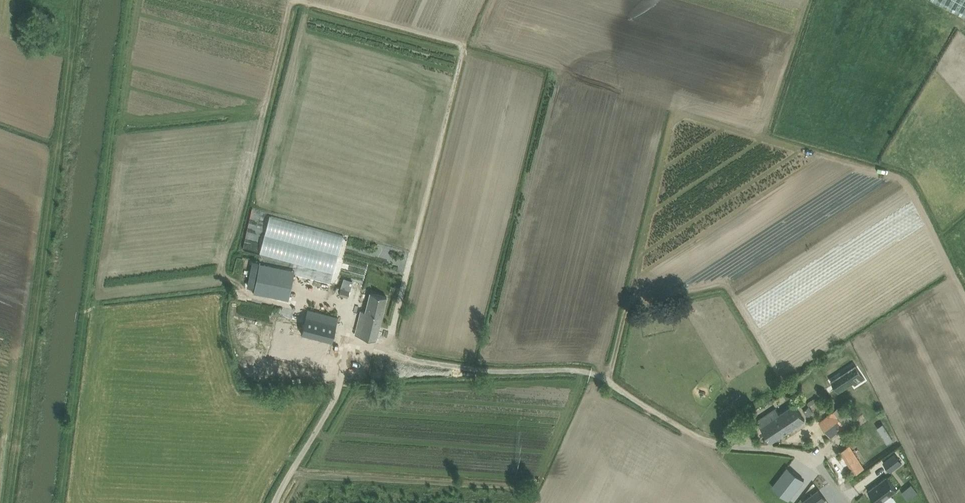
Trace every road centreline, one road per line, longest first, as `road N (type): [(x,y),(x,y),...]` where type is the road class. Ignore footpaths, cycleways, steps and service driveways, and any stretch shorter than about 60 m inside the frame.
road 1 (unclassified): [(374,345),(471,368),(593,371),(704,439),(808,456),(847,502)]
road 2 (unclassified): [(275,502),(320,431),(345,348)]

